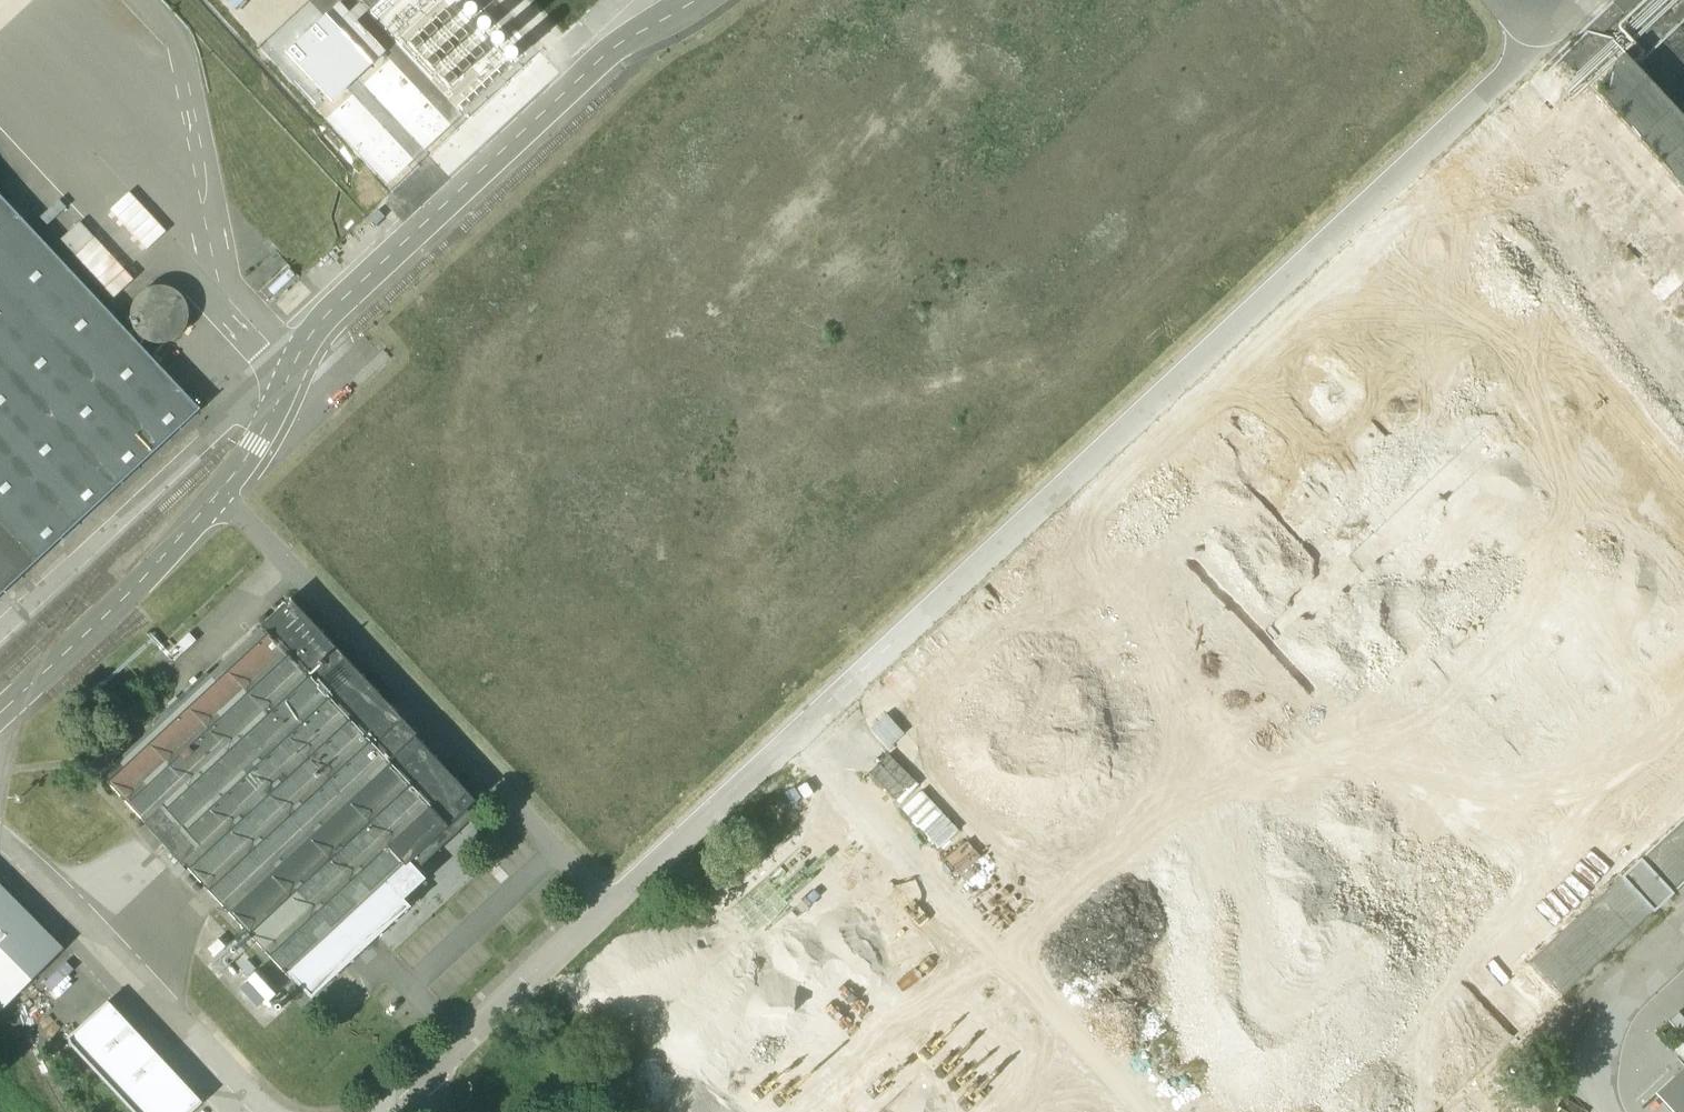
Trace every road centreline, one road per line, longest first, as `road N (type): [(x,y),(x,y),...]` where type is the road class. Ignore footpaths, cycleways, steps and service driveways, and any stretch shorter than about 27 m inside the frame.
road 1 (unclassified): [(699,0),(625,44),(507,143),(295,352)]

